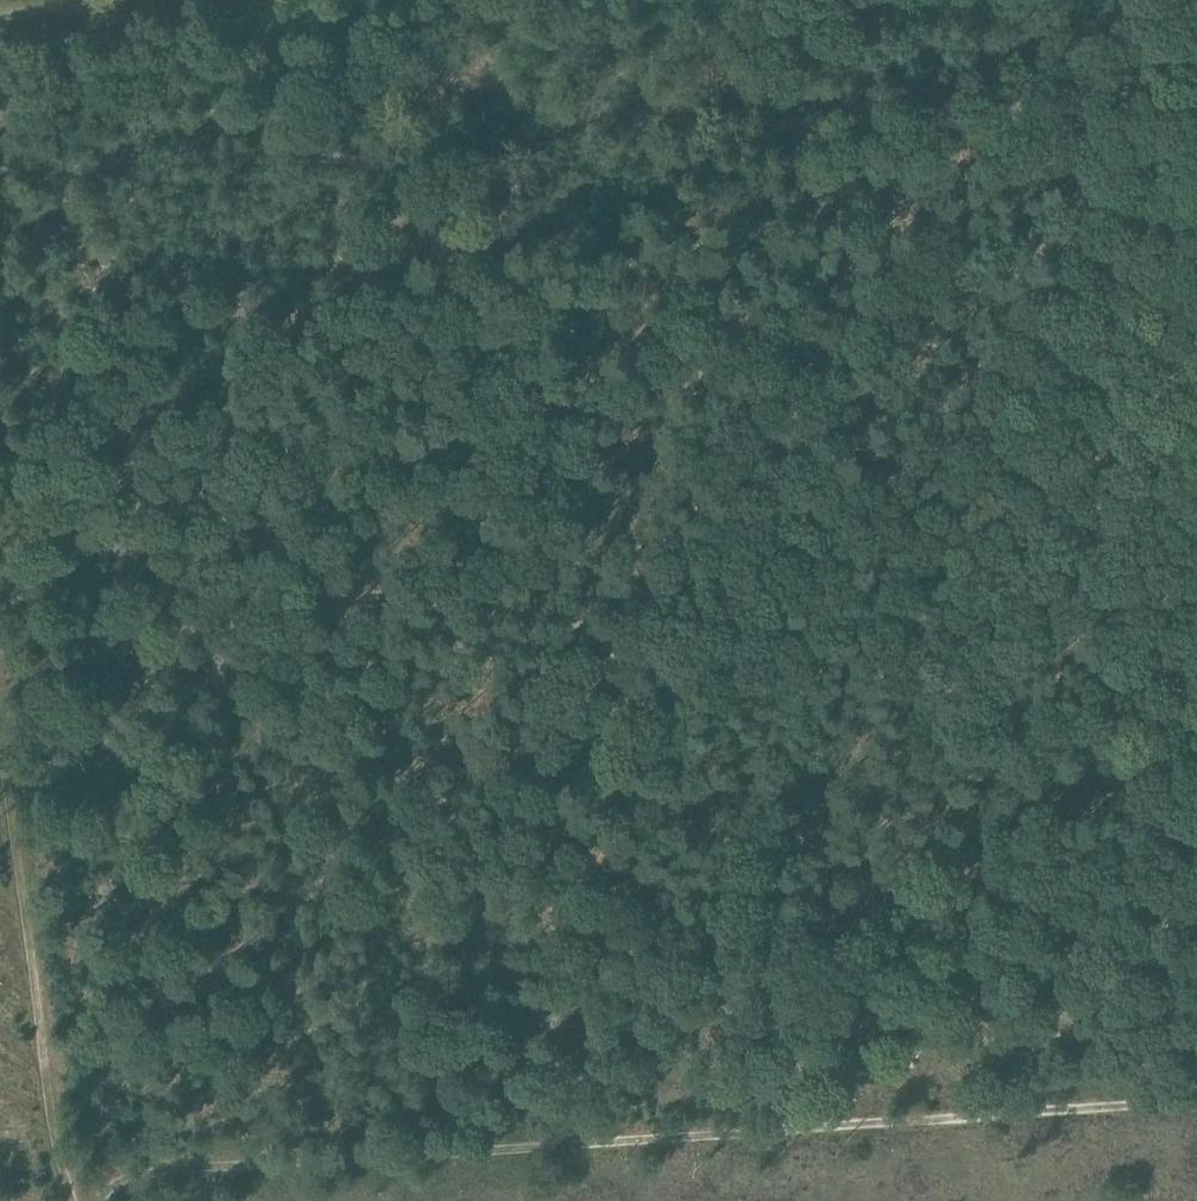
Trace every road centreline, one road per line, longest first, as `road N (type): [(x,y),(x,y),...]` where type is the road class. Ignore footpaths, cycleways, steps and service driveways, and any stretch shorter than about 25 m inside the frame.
road 1 (track): [(1196,40),(932,48),(844,74),(770,56),(702,91),(628,107),(552,137),(359,161),(210,114),(108,161),(0,178)]
road 2 (track): [(61,1198),(1015,1109),(1196,1103)]
road 3 (track): [(269,0),(0,34)]

